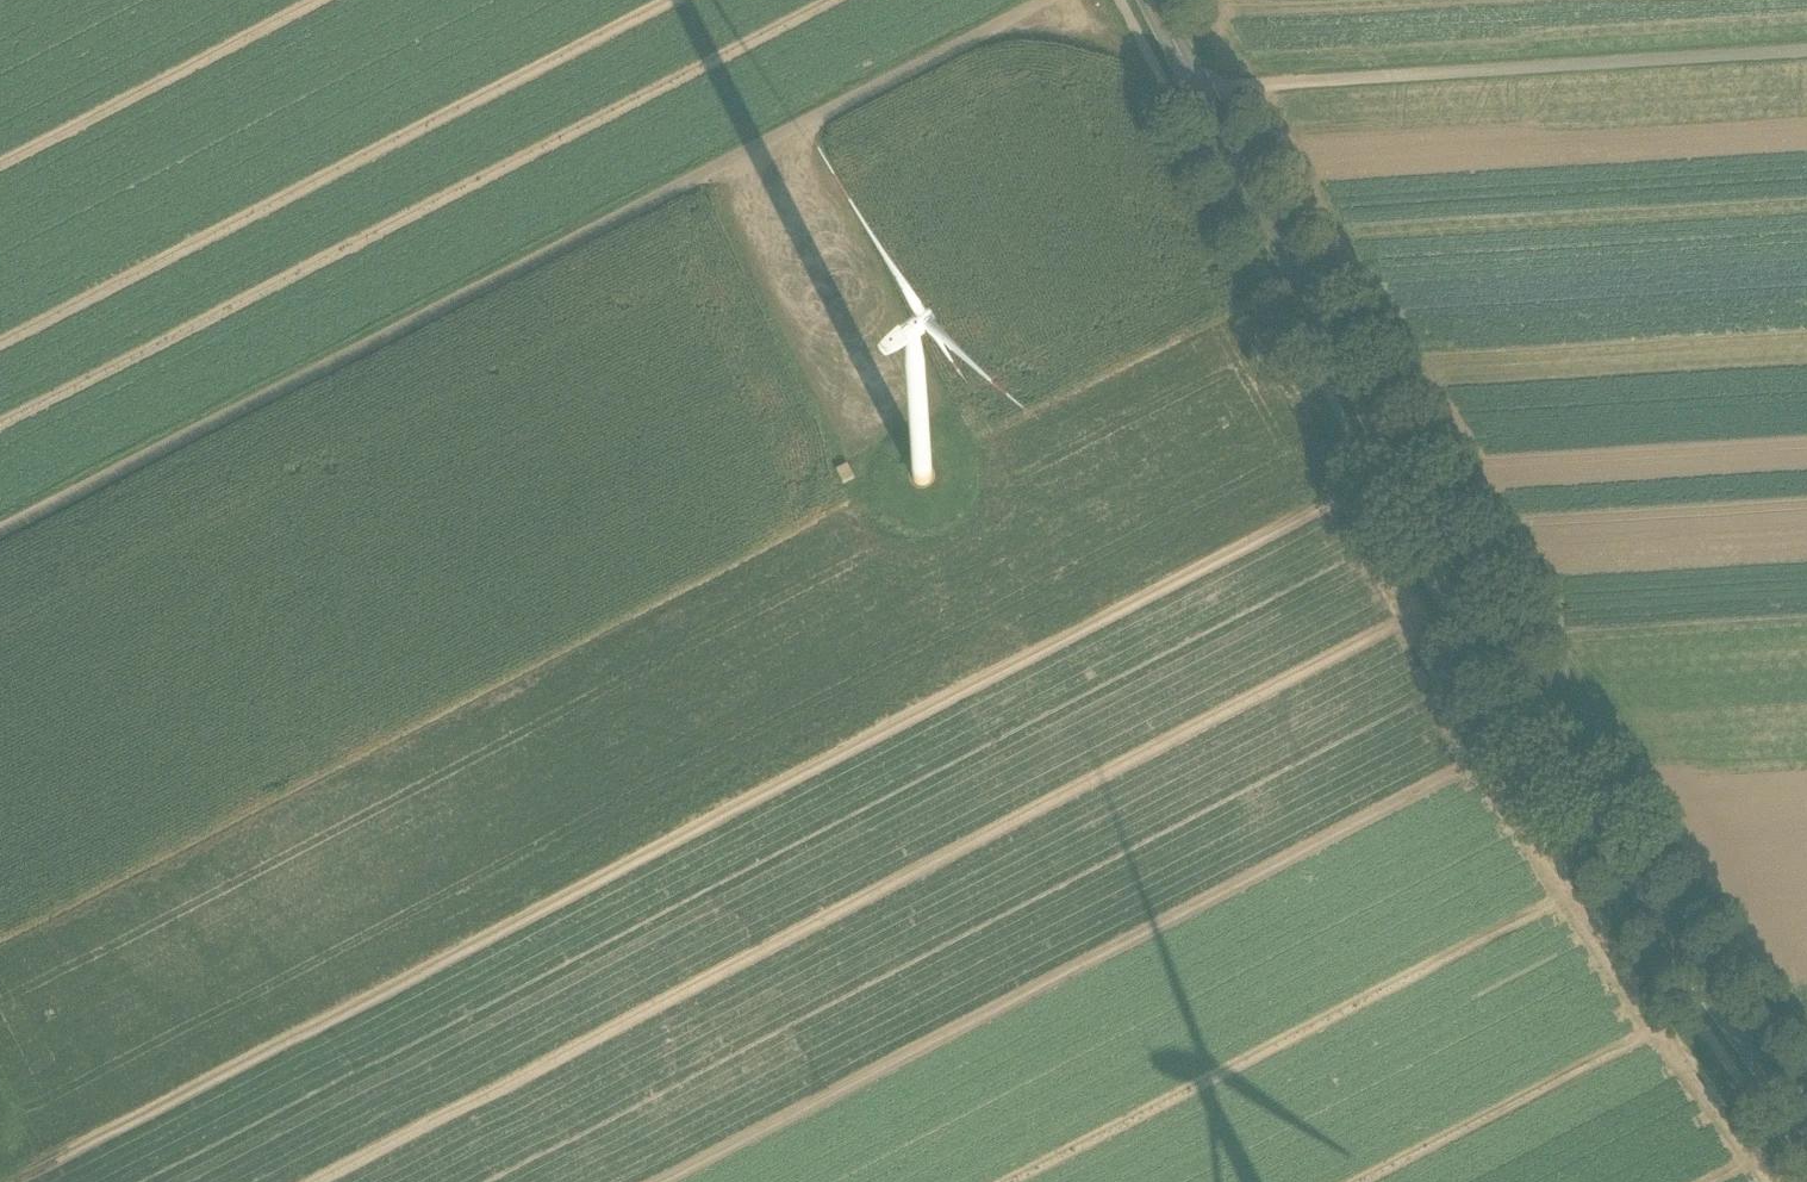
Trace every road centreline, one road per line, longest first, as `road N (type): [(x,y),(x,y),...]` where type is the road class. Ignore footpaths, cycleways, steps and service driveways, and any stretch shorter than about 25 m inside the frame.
road 1 (track): [(1086,0),(0,551)]
road 2 (secondary): [(1205,112),(1524,711),(1670,953),(1806,1130)]
road 3 (unclassified): [(1806,72),(1205,112)]
road 4 (track): [(755,168),(893,449)]
road 5 (secondary): [(1142,0),(1205,112)]

